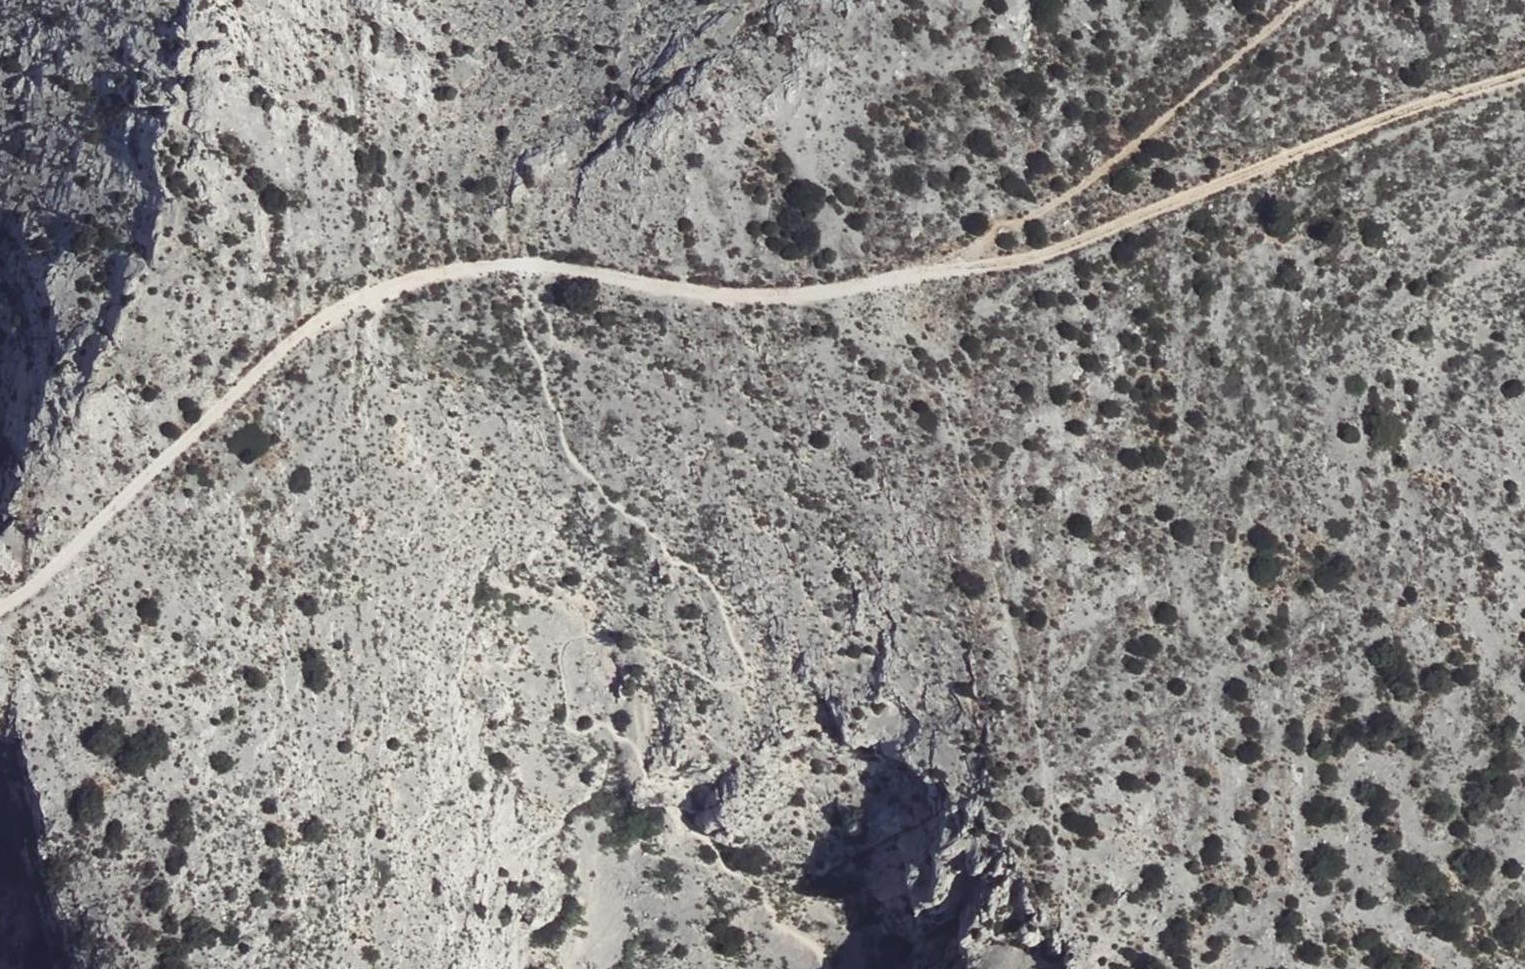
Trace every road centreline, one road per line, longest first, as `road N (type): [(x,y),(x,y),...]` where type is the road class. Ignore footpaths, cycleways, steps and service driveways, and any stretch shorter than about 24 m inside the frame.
road 1 (track): [(0,607),(56,566),(308,326),(365,295),(442,269),(491,264),(787,296),(934,267),(1106,169),(1304,0)]
road 2 (track): [(934,267),(1022,259),(1524,74)]

